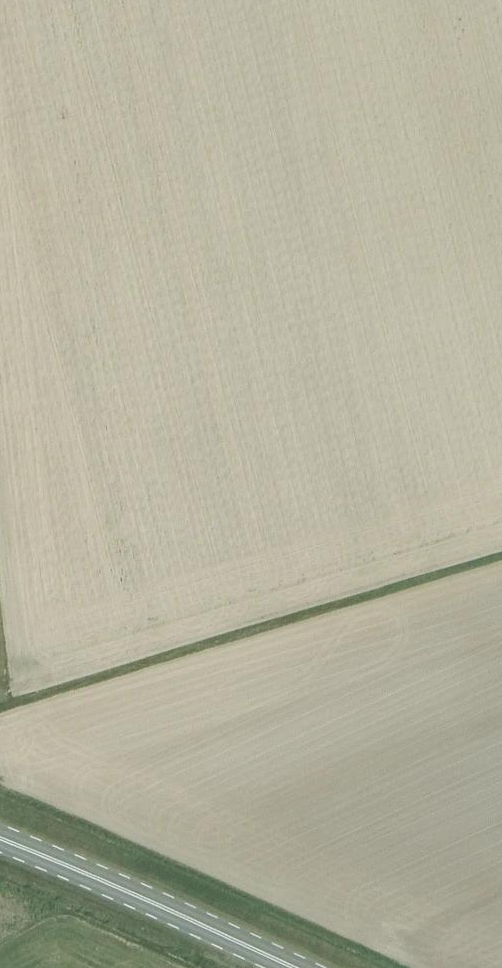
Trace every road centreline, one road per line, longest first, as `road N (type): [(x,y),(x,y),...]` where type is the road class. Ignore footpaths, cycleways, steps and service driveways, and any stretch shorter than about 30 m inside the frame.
road 1 (primary): [(294,967),(0,840)]

